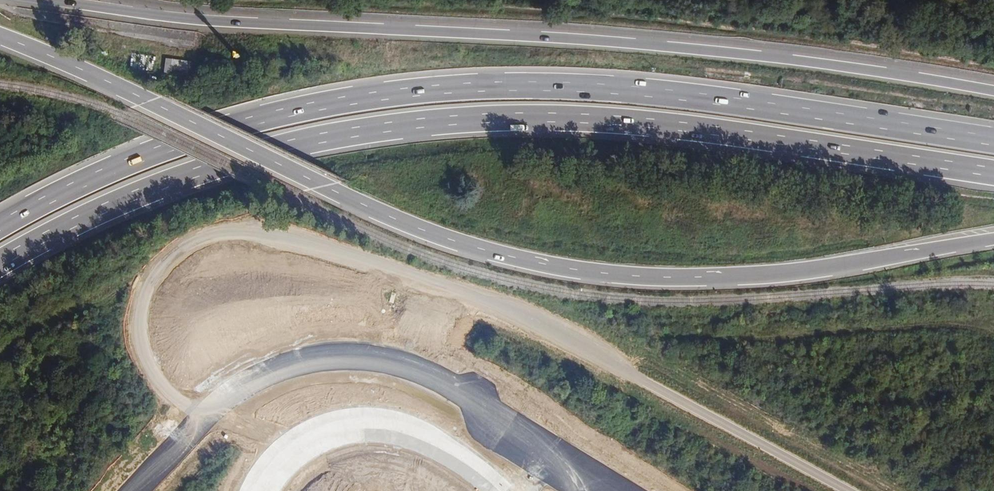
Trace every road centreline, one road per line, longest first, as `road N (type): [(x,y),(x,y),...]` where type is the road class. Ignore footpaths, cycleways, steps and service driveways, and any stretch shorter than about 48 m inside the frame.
road 1 (trunk): [(0,36),(389,216),(543,265),(654,278),(768,276),(993,239)]
road 2 (trunk): [(0,261),(105,208),(238,160),(425,122),(641,124),(993,174)]
road 3 (trunk): [(993,142),(647,93),(425,92),(239,126),(89,180),(0,225)]
road 4 (trunk): [(993,93),(630,43),(173,18),(46,0)]

